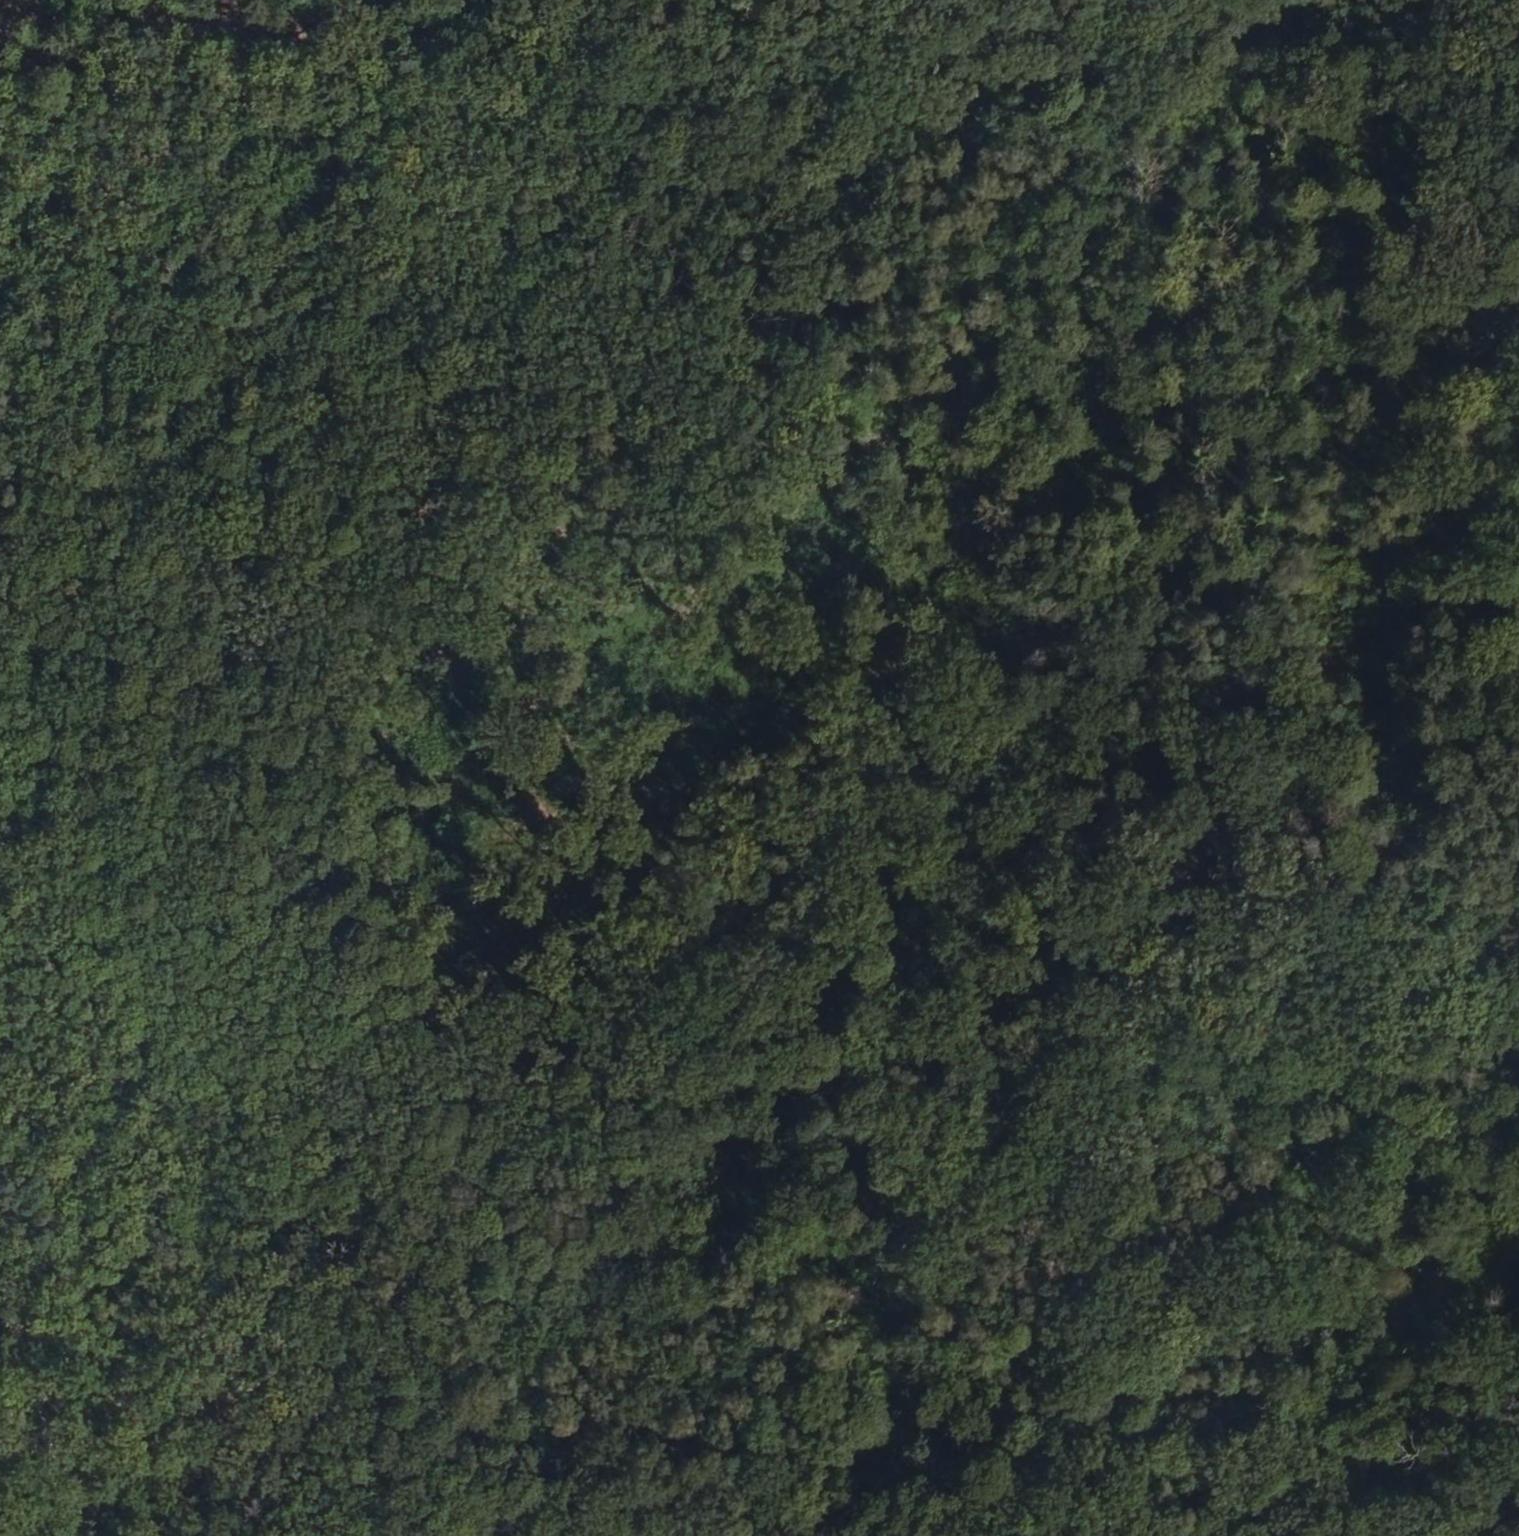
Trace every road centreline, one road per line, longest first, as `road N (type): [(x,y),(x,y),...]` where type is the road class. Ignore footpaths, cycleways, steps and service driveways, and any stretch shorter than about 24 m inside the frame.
road 1 (track): [(1262,0),(1288,122),(1202,214),(1100,351),(999,427),(896,469),(874,512),(948,862),(924,992),(1091,1535)]
road 2 (track): [(0,217),(1018,0)]
road 3 (track): [(91,1535),(0,1250)]

